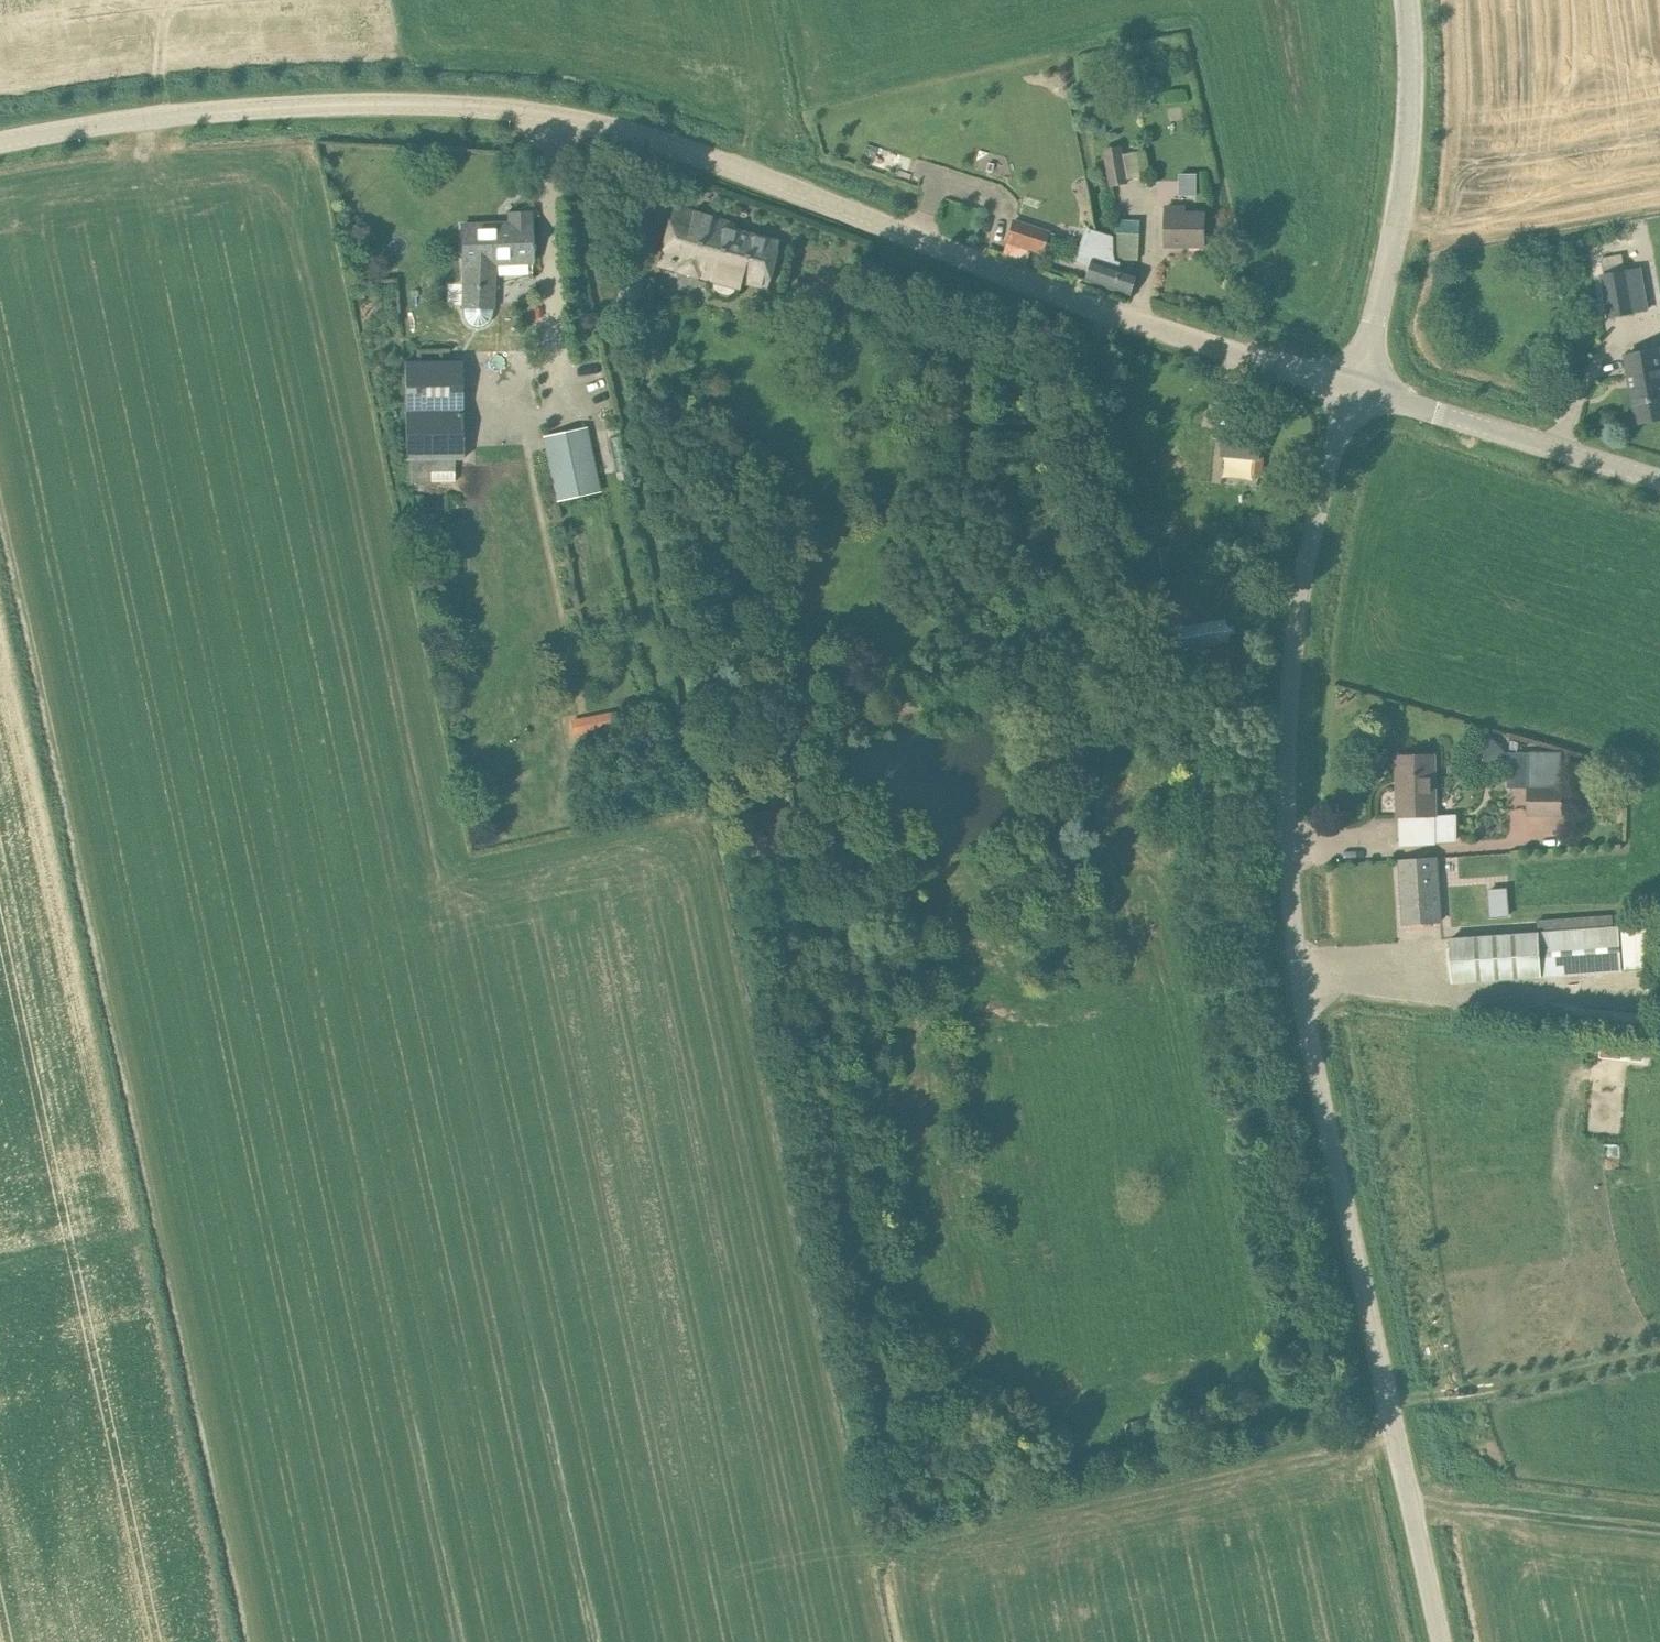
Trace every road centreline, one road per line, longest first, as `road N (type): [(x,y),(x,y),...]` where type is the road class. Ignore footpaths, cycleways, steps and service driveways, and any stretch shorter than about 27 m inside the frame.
road 1 (tertiary): [(0,134),(444,98),(511,98),(624,119),(915,237),(1364,386)]
road 2 (unclassified): [(1457,1641),(1307,979),(1286,837),(1287,724),(1309,582),(1364,386)]
road 3 (tertiary): [(1364,386),(1401,209),(1412,110),(1411,0)]
road 4 (tertiary): [(1659,479),(1364,386)]

